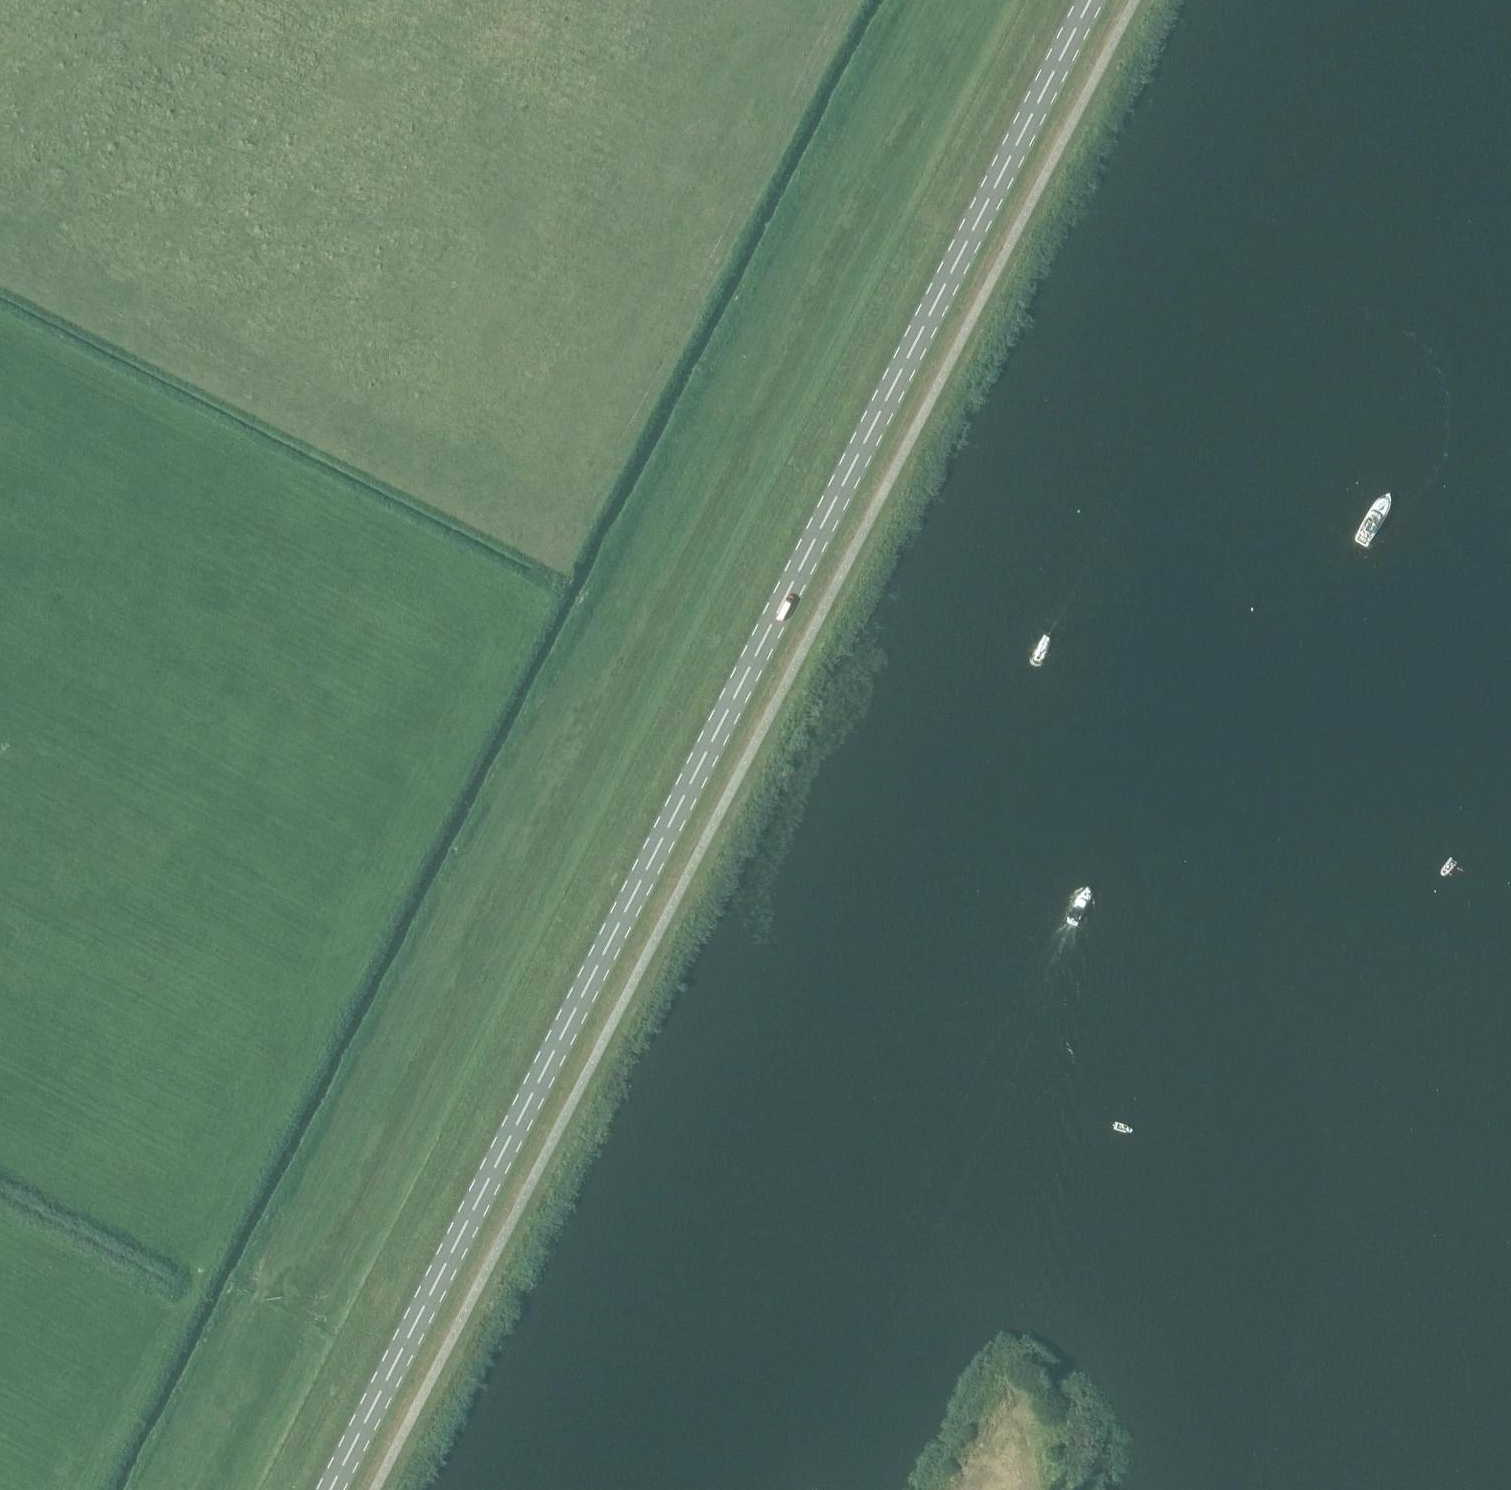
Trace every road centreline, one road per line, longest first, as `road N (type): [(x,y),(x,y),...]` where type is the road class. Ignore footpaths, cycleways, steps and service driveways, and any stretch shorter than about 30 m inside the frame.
road 1 (primary): [(332,1489),(1092,0)]

